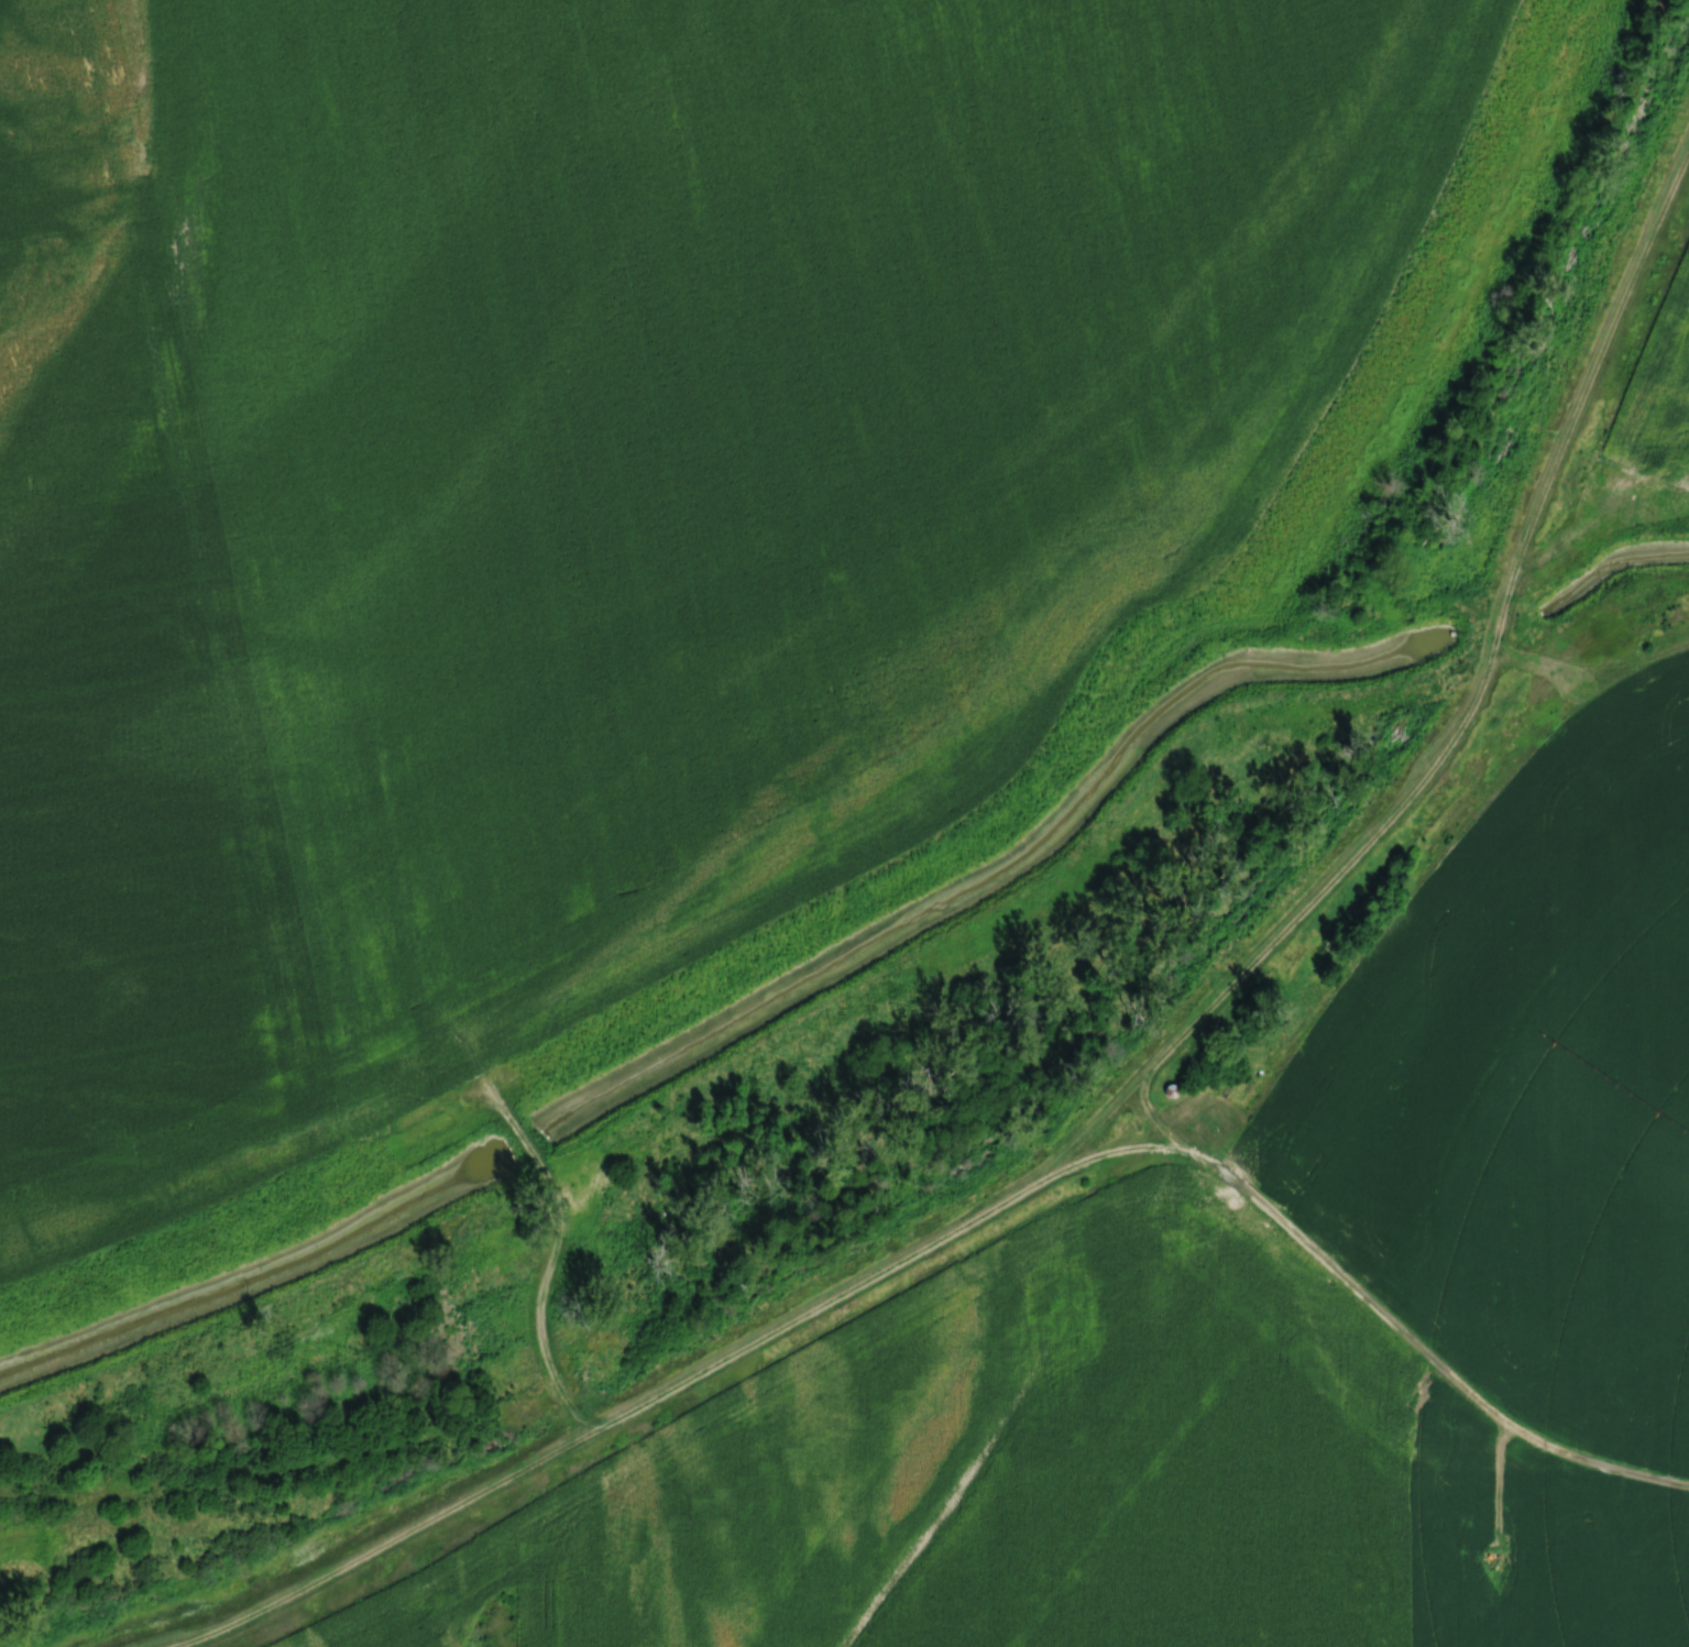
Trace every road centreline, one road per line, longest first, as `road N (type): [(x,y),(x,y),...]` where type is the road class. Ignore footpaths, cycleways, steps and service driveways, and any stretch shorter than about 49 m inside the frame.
road 1 (residential): [(1478,634),(1688,167)]
road 2 (residential): [(1688,711),(1478,634)]

